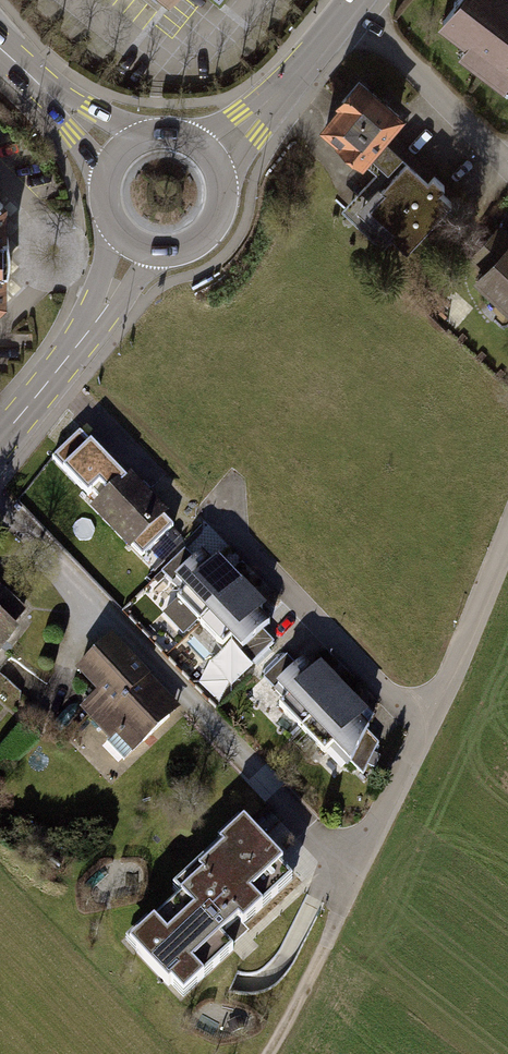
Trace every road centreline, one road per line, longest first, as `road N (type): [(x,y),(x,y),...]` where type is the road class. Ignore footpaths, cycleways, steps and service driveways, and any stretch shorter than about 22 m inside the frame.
road 1 (residential): [(0,506),(347,862),(376,826),(426,726)]
road 2 (residential): [(223,509),(242,540),(385,695),(426,726)]
road 3 (secondary): [(136,244),(85,334),(0,434)]
road 4 (residential): [(507,163),(354,4)]
road 5 (tertiary): [(207,159),(246,126),(354,4)]
road 6 (track): [(347,862),(336,928),(269,1053)]
road 7 (residential): [(426,726),(507,539)]
road 8 (secondary): [(0,47),(120,153)]
road 9 (secondary): [(136,244),(173,249),(205,229),(218,194),(207,159)]

